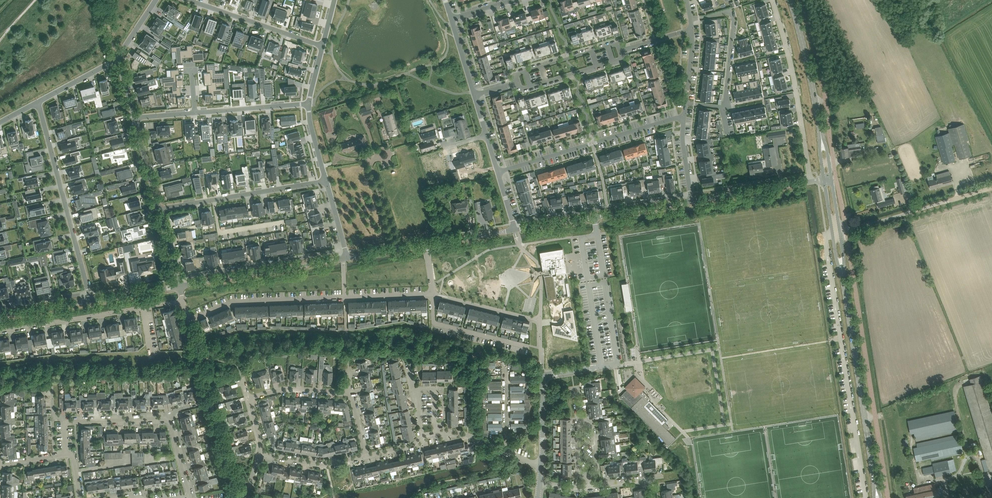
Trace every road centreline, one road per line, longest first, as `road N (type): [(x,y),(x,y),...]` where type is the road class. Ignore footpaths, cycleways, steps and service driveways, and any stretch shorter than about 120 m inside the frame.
road 1 (residential): [(188,320),(234,301),(432,294)]
road 2 (tertiary): [(876,484),(841,267)]
road 3 (residential): [(38,101),(90,301)]
road 4 (residential): [(498,173),(683,119)]
road 5 (residential): [(811,182),(773,0)]
road 6 (residential): [(516,230),(691,203)]
road 7 (residential): [(541,463),(542,376),(631,363)]
road 8 (residential): [(179,287),(348,258)]
road 9 (residential): [(159,210),(326,181)]
road 10 (residential): [(0,331),(143,307)]
road 11 (residential): [(323,46),(190,0)]
road 12 (residential): [(722,106),(733,18),(729,11),(690,21)]
road 13 (tertiary): [(820,133),(790,0)]
road 14 (residential): [(516,82),(521,90),(547,82),(621,59),(622,51)]
road 15 (residential): [(691,203),(811,182)]
road 16 (residential): [(622,51),(617,45),(567,59),(516,75),(516,82)]

